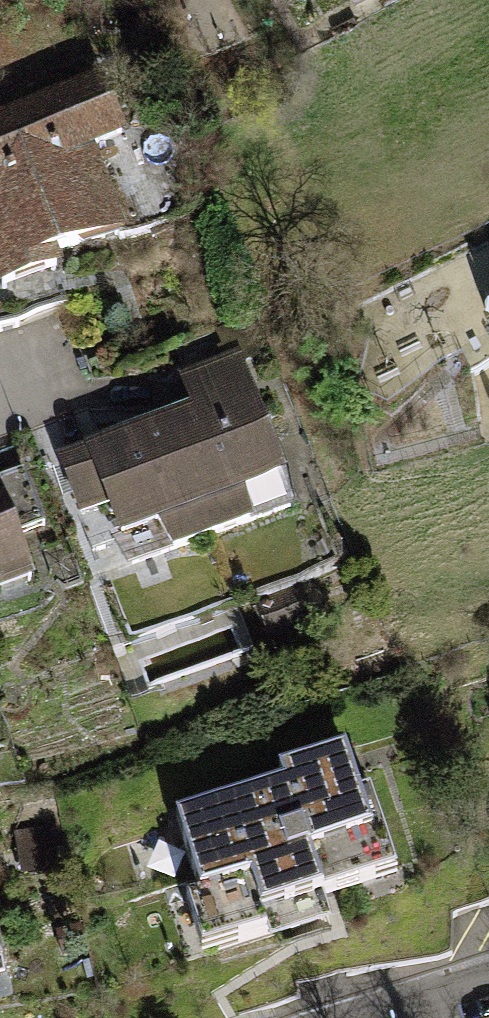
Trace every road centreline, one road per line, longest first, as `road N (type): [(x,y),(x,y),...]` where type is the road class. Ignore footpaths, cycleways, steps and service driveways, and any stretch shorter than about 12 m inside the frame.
road 1 (residential): [(488,982),(364,1017)]

